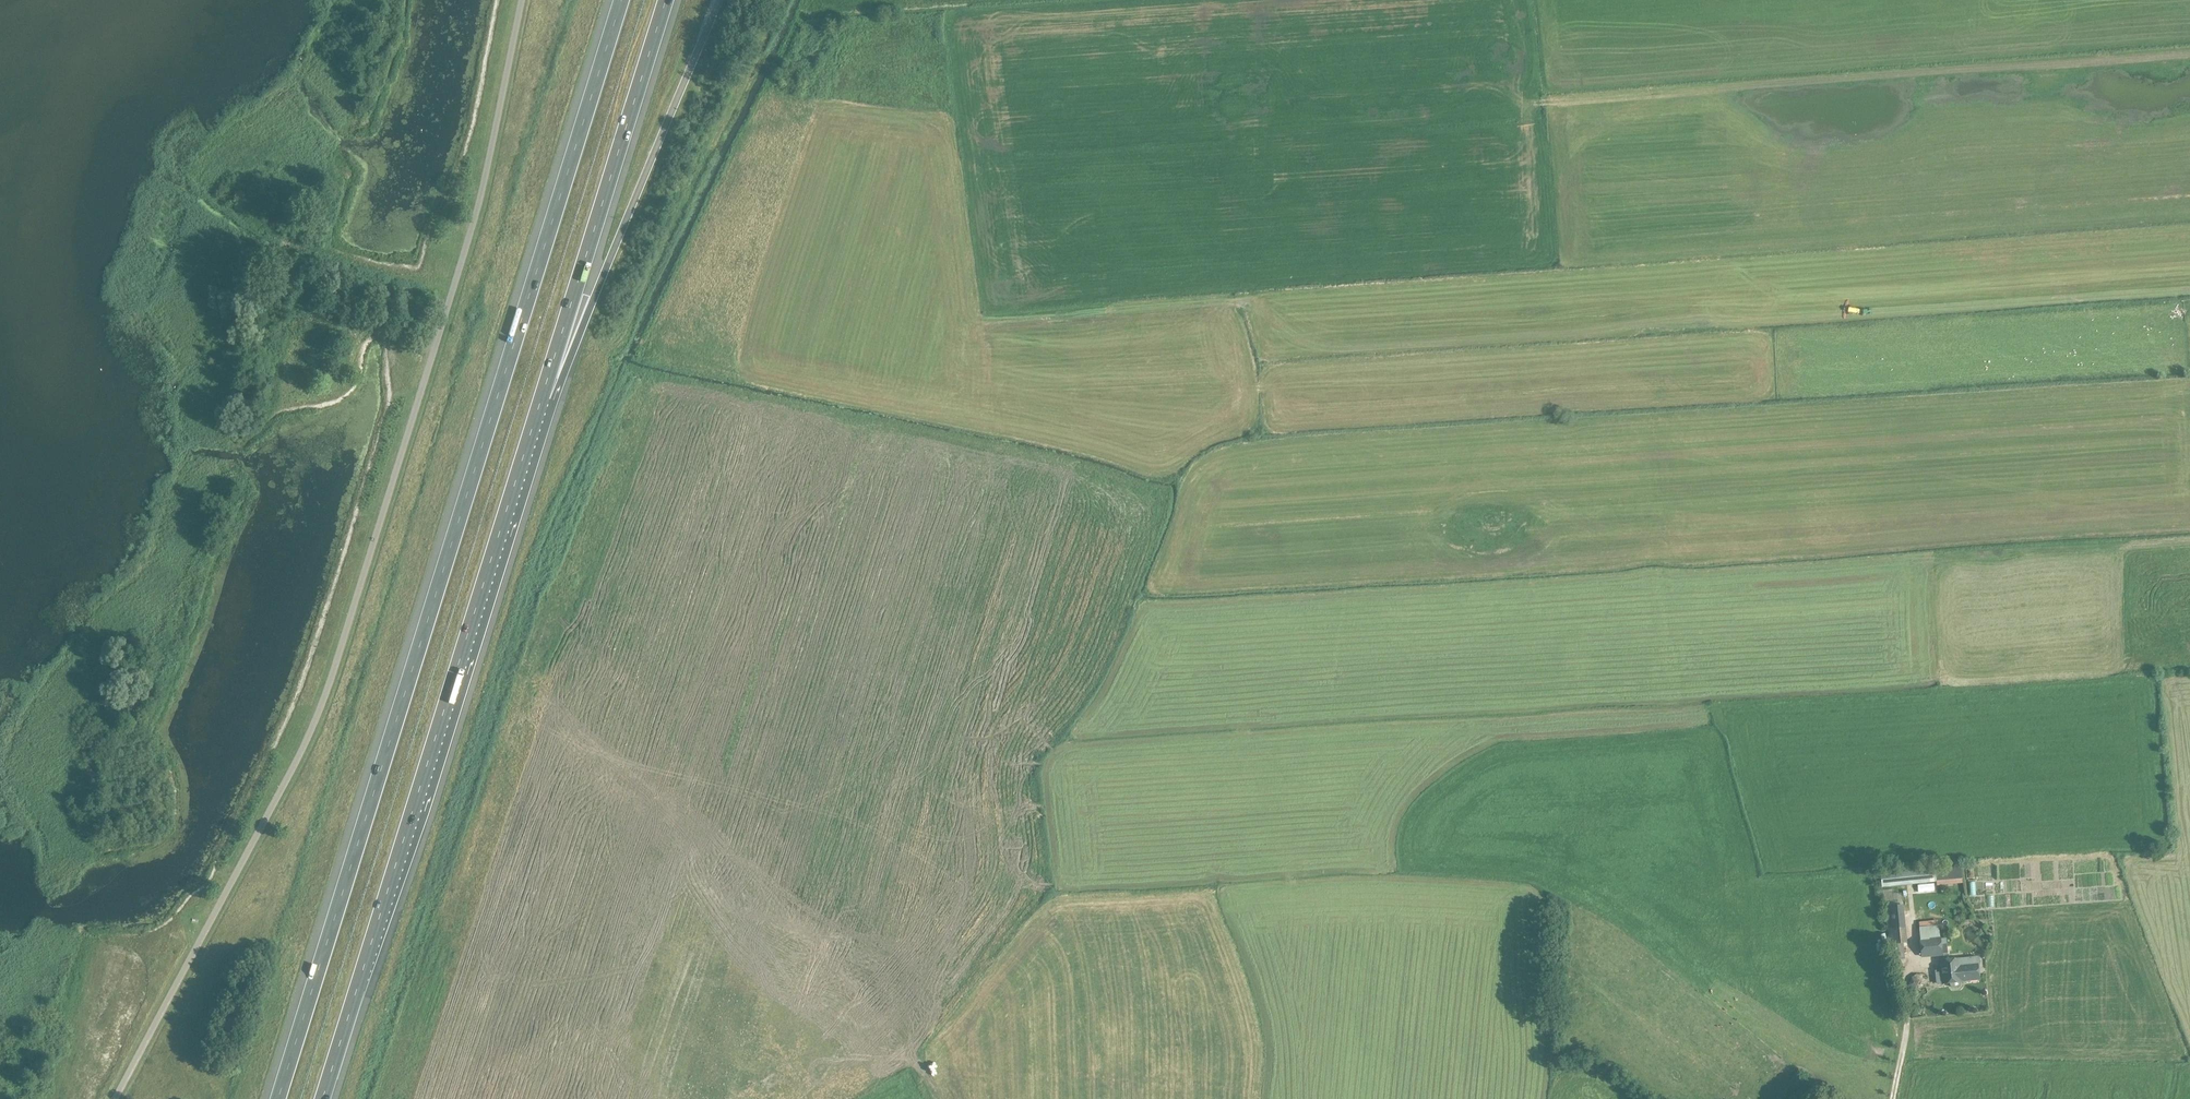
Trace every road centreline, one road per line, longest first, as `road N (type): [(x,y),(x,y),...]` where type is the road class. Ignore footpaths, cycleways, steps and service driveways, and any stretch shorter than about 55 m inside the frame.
road 1 (motorway): [(618,0),(275,1098)]
road 2 (motorway): [(323,1098),(542,396)]
road 3 (motorway): [(542,396),(666,0)]
road 4 (motorway): [(542,396),(609,263)]

